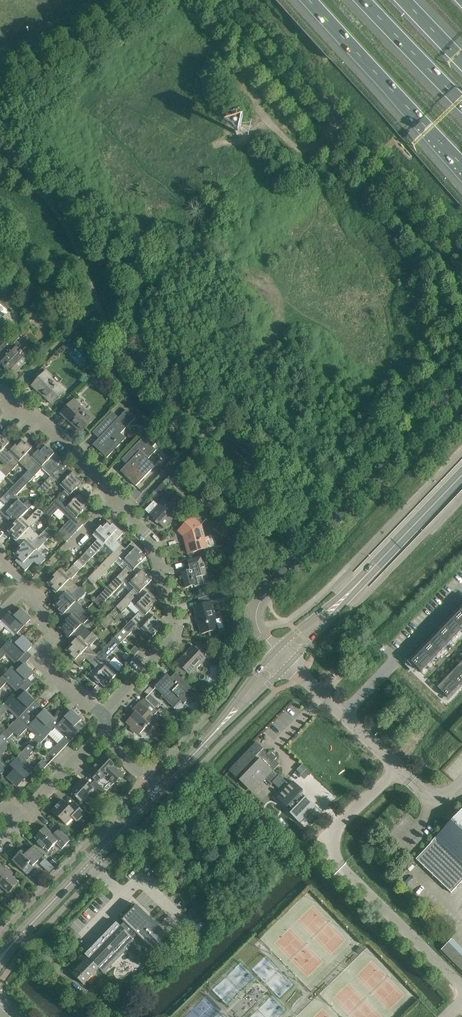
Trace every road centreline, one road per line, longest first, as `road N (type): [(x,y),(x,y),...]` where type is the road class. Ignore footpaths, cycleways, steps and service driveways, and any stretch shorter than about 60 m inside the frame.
road 1 (unclassified): [(461,986),(331,850),(338,826),(398,767),(342,714)]
road 2 (unclassified): [(277,649),(257,621),(262,599),(461,379)]
road 3 (unclassified): [(461,254),(236,0)]
road 4 (residential): [(115,498),(155,543),(175,626),(173,641),(104,716)]
road 5 (motorway): [(308,0),(461,164)]
road 6 (tertiary): [(38,917),(161,789)]
road 7 (residential): [(342,714),(461,591)]
road 8 (residential): [(104,716),(45,670),(47,616),(26,589)]
road 9 (track): [(343,124),(297,150),(226,69)]
road 10 (unclassified): [(0,78),(135,0)]
road 11 (residential): [(0,818),(18,819),(104,732)]
road 12 (motorway): [(364,0),(461,101)]
road 13 (tertiary): [(364,577),(461,477)]
road 14 (residential): [(17,405),(115,498)]
road 15 (tertiary): [(277,649),(197,751)]
road 16 (tertiary): [(197,751),(290,663)]
road 17 (residential): [(26,589),(115,498)]

